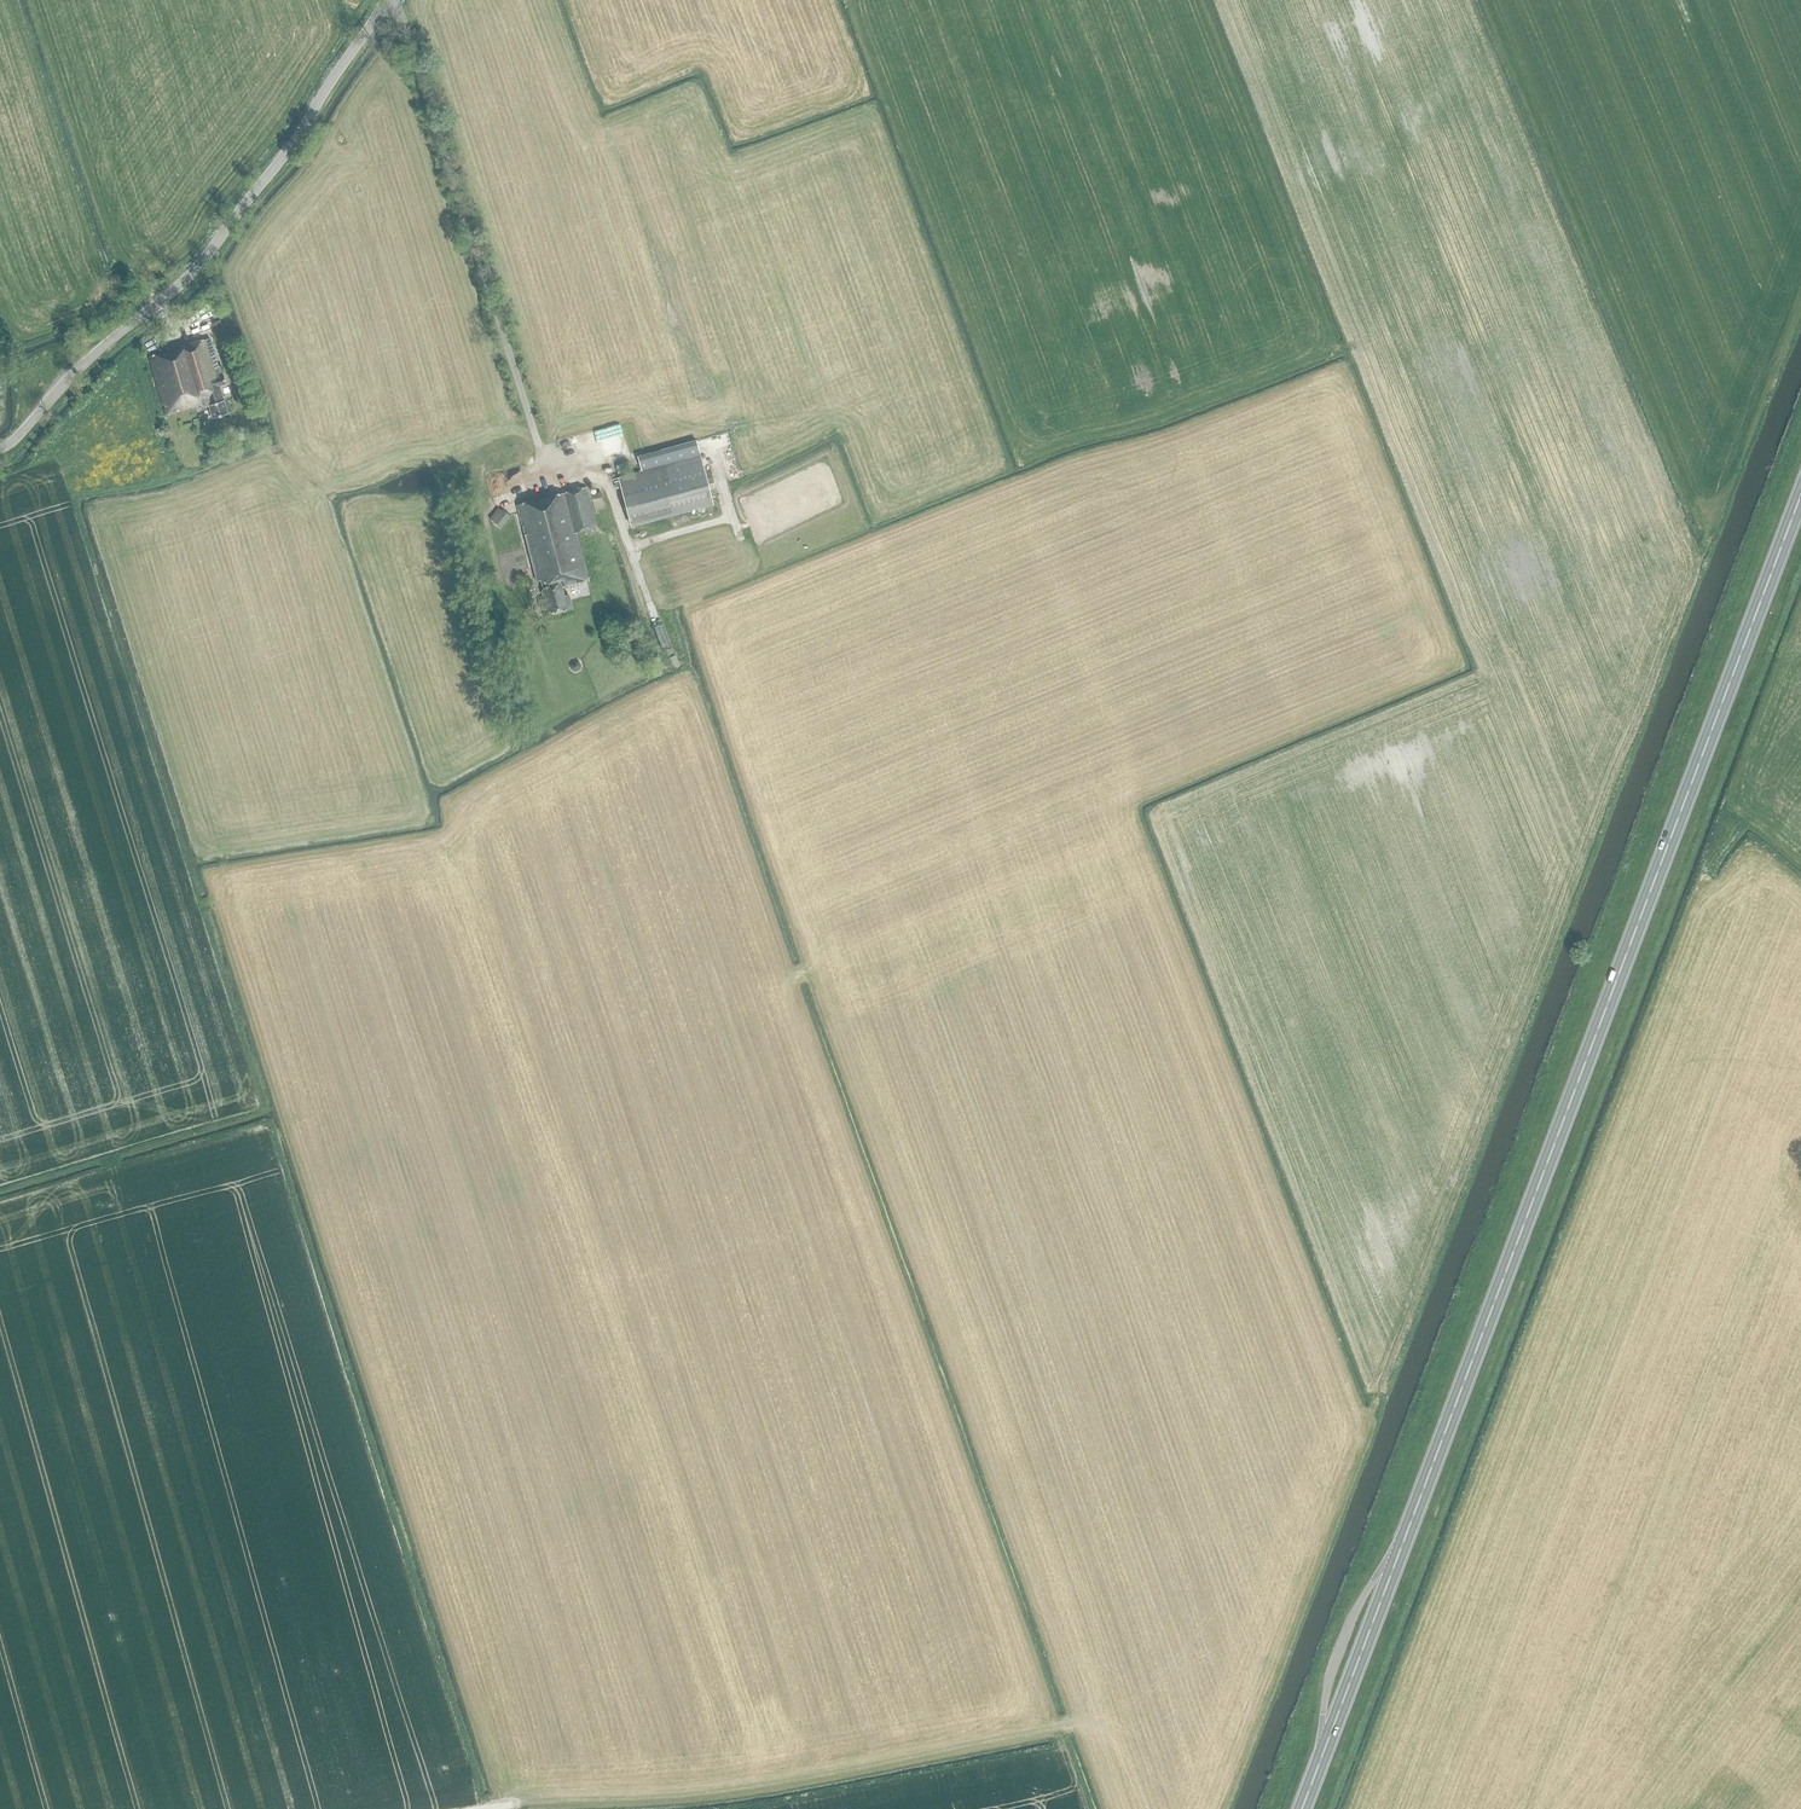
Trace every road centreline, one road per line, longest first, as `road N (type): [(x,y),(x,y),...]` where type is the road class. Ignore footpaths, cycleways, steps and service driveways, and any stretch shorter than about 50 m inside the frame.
road 1 (trunk): [(1298,1808),(1800,499)]
road 2 (unclassified): [(0,450),(219,240),(387,0)]

